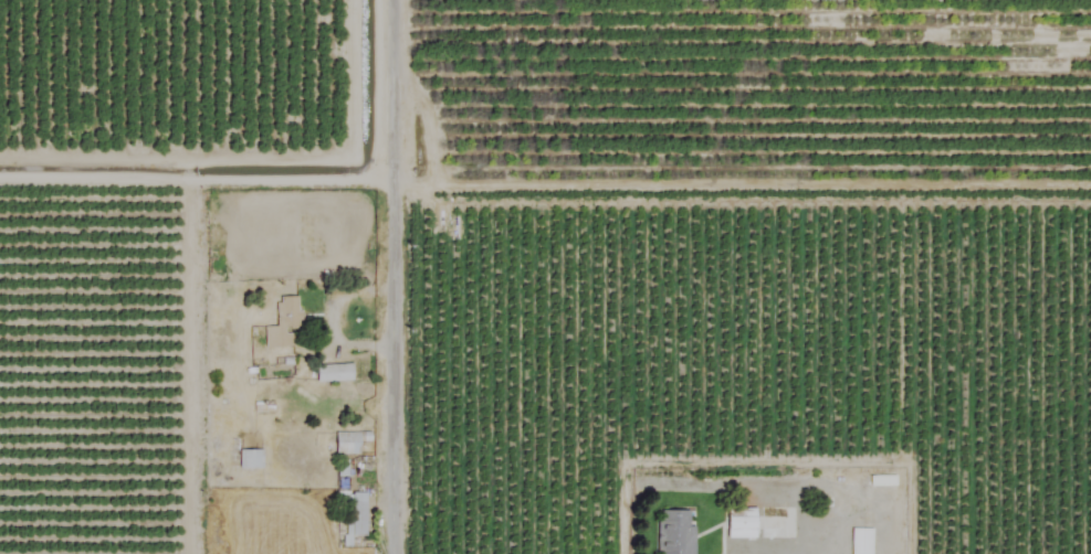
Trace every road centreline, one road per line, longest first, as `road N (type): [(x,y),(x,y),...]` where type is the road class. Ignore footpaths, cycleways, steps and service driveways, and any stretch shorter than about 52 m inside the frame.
road 1 (residential): [(397,553),(398,0)]

